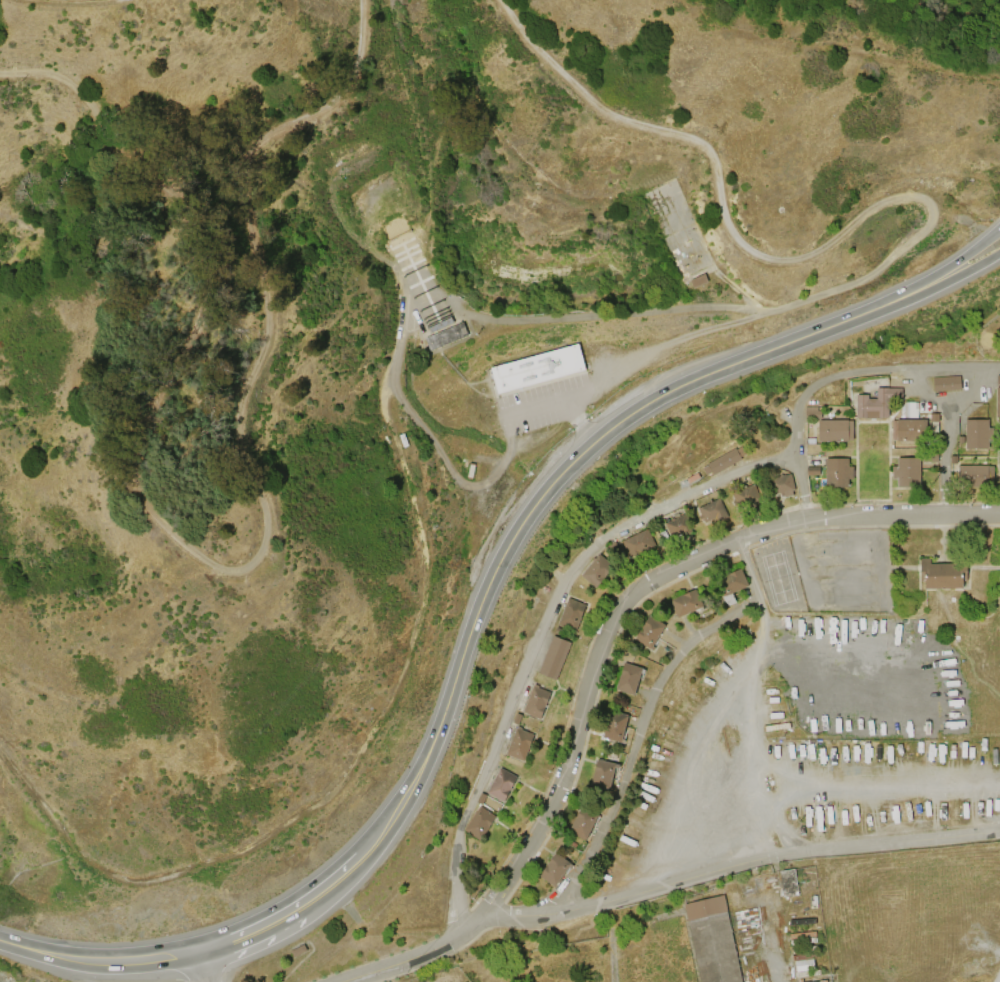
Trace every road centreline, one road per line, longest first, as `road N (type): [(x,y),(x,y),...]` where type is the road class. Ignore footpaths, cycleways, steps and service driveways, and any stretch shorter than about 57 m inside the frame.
road 1 (track): [(0,79),(73,88),(115,136),(126,411),(148,494),(222,569),(255,575),(275,548),(283,336),(257,256),(252,149),(351,93),(360,28)]
road 2 (primary): [(923,287),(693,379),(582,452),(521,522),(492,575),(406,793),(357,857),(308,898),(227,940),(144,959),(73,958),(0,940)]
road 3 (track): [(0,772),(76,864),(97,881),(124,885),(234,866),(321,809),(374,744),(416,642),(419,525),(380,403),(382,385),(391,386),(443,466),(468,484),(482,483),(502,464),(503,426)]
road 4 (track): [(498,0),(528,40),(602,103),(704,147),(747,249),(779,265),(895,198),(919,200),(927,230),(869,281),(632,361)]
road 5 (residential): [(459,937),(463,824),(580,560),(645,517),(789,455),(803,396),(827,381),(999,369)]
road 6 (residential): [(999,516),(787,523),(657,579),(605,634),(553,806),(483,915),(437,950),(341,981)]
road 7 (residential): [(483,915),(601,906),(771,857),(999,834)]
road 8 (residential): [(534,917),(585,865),(666,671),(752,597),(739,542)]
road 9 (track): [(770,313),(687,307),(494,320),(448,303),(410,322),(391,386)]

